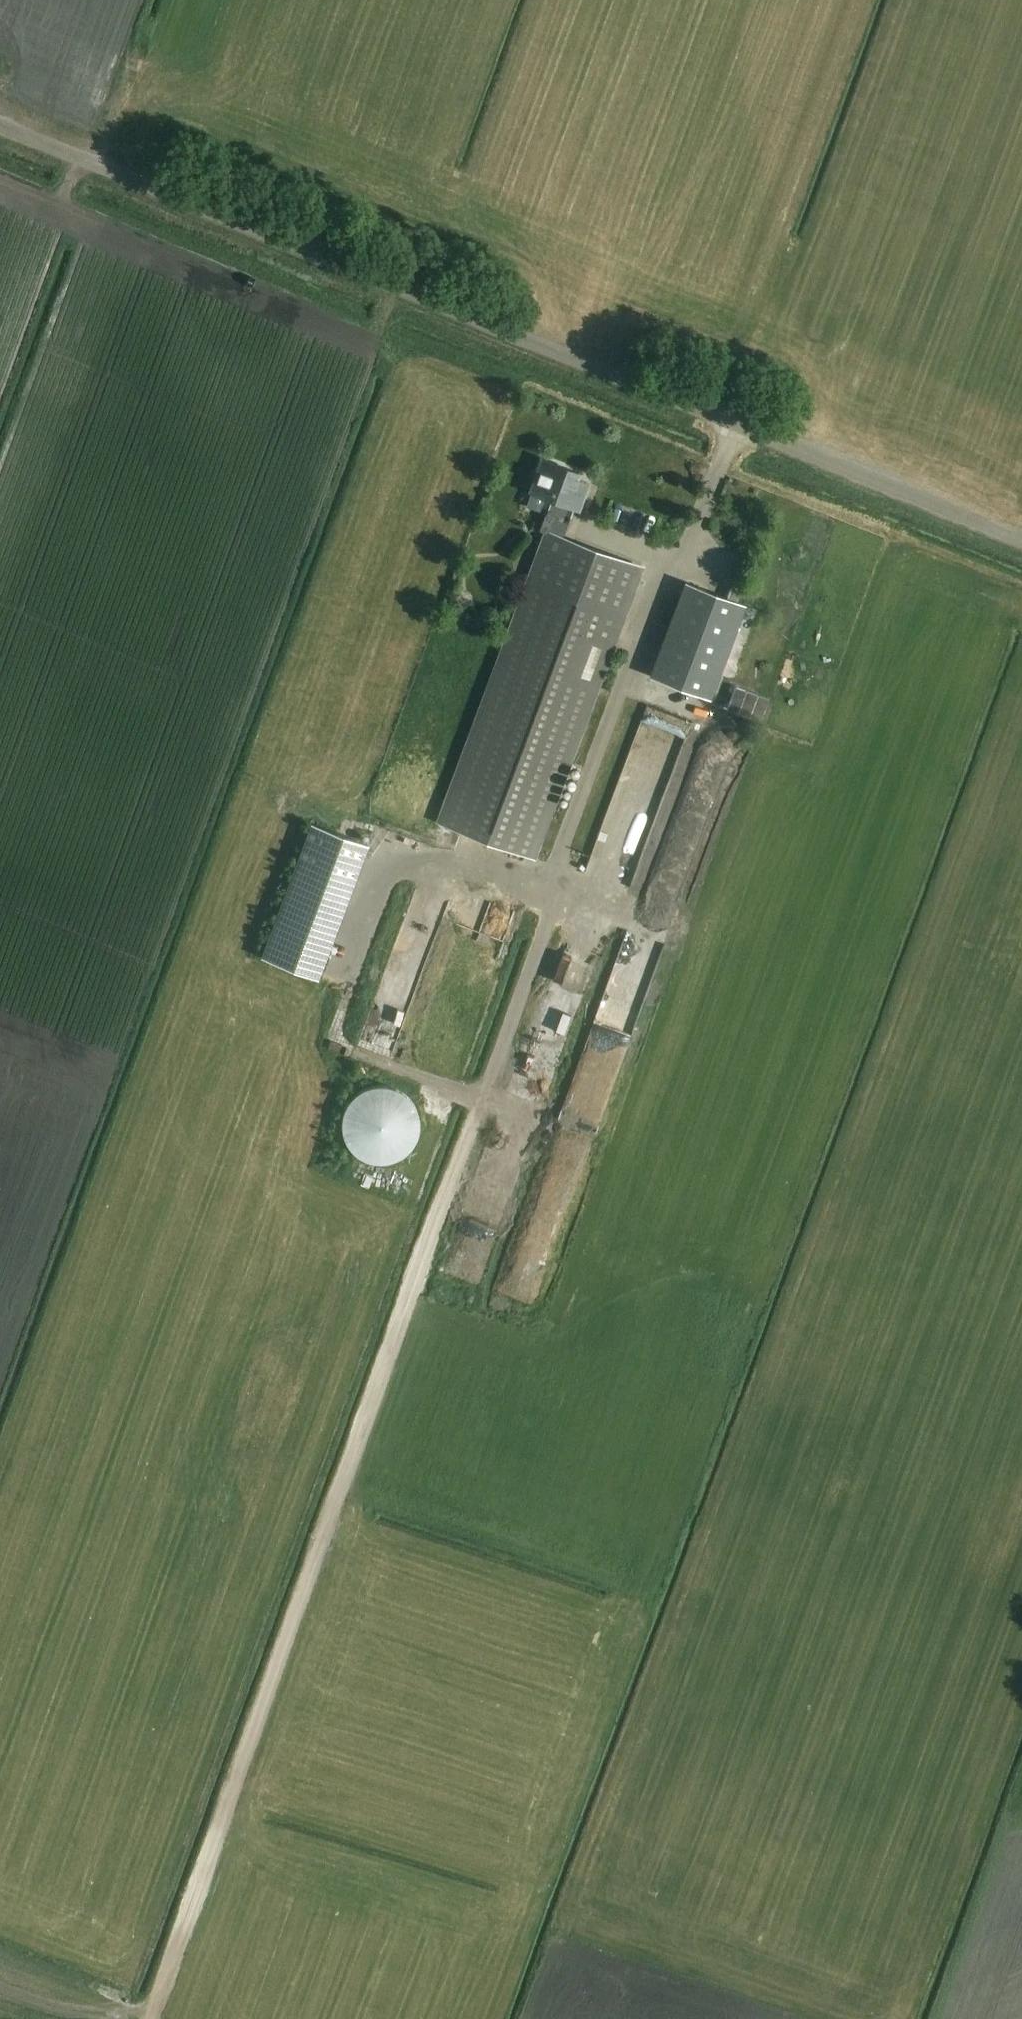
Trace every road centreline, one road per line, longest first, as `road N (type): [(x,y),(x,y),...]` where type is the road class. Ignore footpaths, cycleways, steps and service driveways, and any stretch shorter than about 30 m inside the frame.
road 1 (unclassified): [(1021,540),(0,124)]

